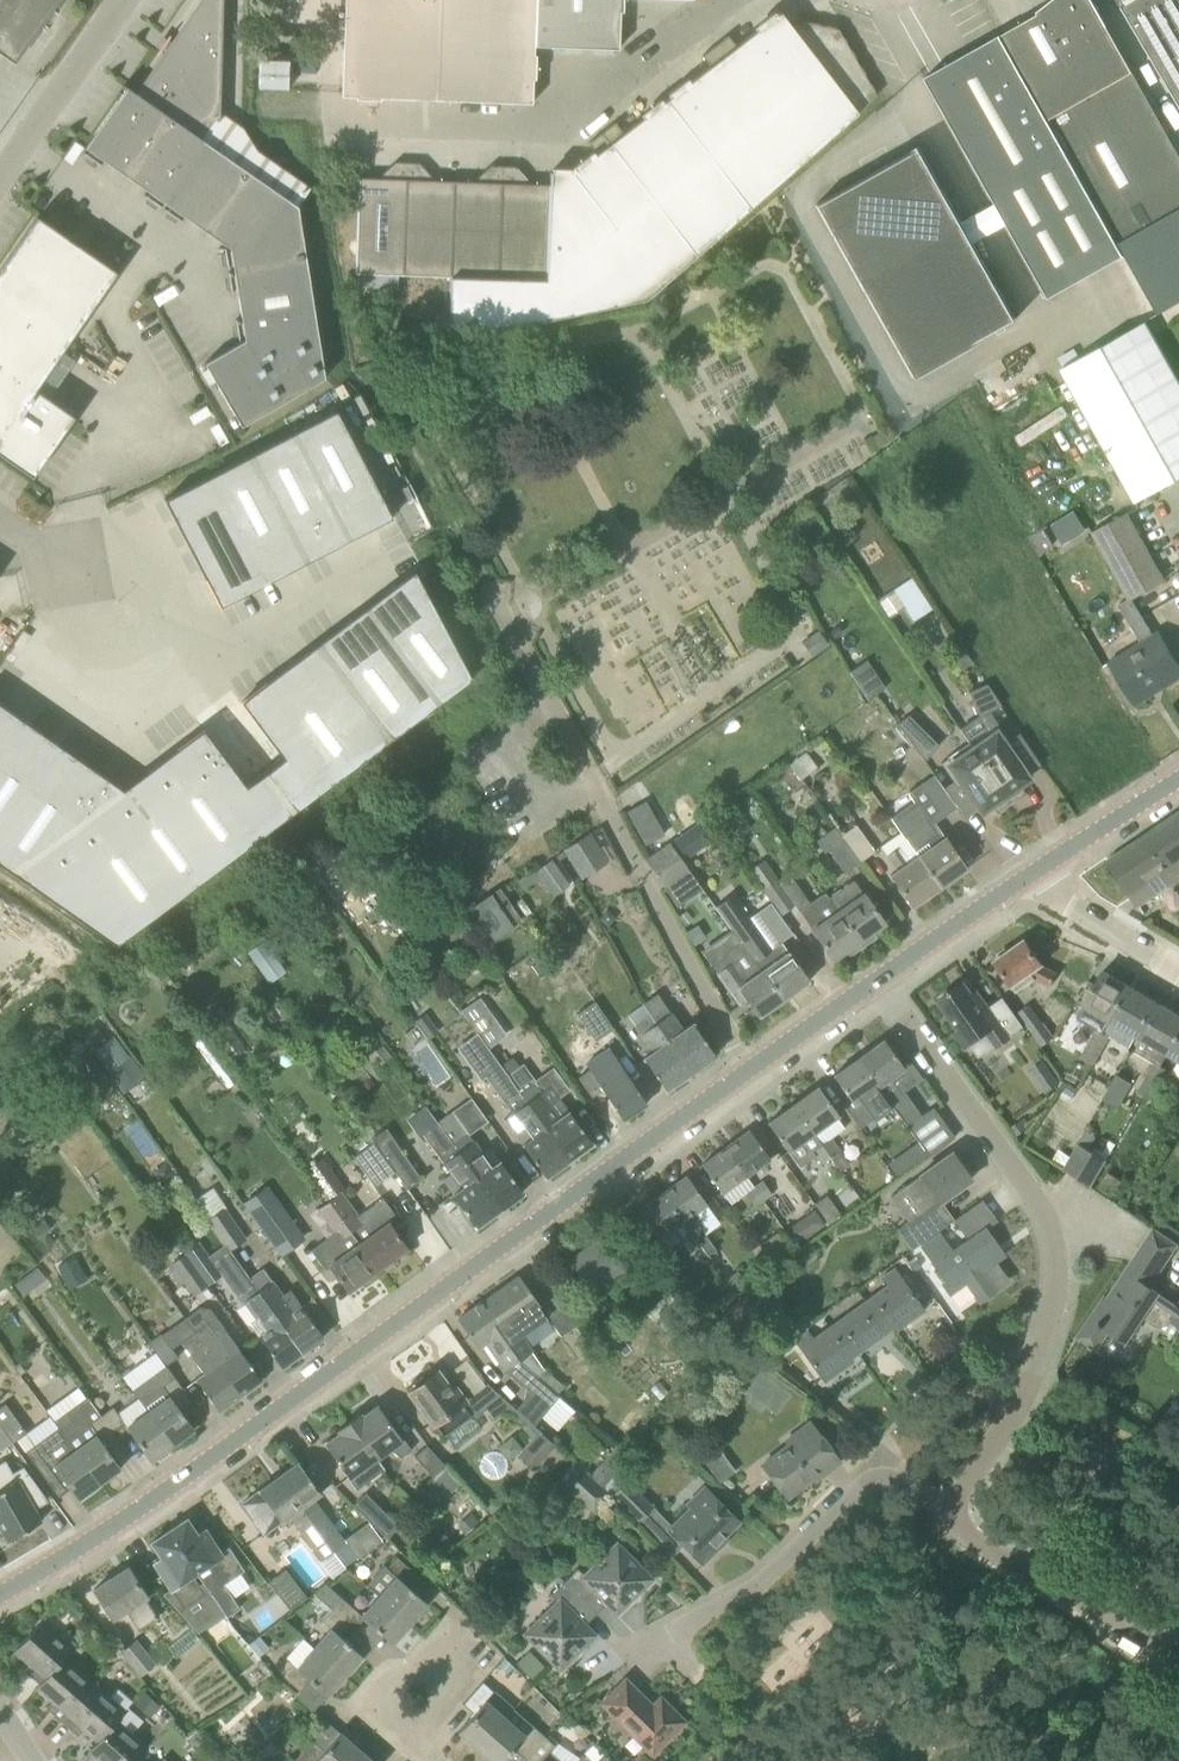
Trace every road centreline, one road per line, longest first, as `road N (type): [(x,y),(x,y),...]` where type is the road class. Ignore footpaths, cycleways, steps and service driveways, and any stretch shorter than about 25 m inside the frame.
road 1 (tertiary): [(0,1595),(193,1472),(876,978)]
road 2 (residential): [(1178,1651),(966,1534),(948,1506),(1027,1389),(1057,1279),(1057,1240),(1035,1194),(876,978)]
road 3 (unclassified): [(0,177),(124,0)]
road 4 (tertiary): [(876,978),(1041,867)]
road 5 (residential): [(433,1760),(382,1715),(458,1627)]
road 6 (residential): [(1178,969),(1065,902),(1041,867)]
road 7 (tertiary): [(1041,867),(1178,777)]

